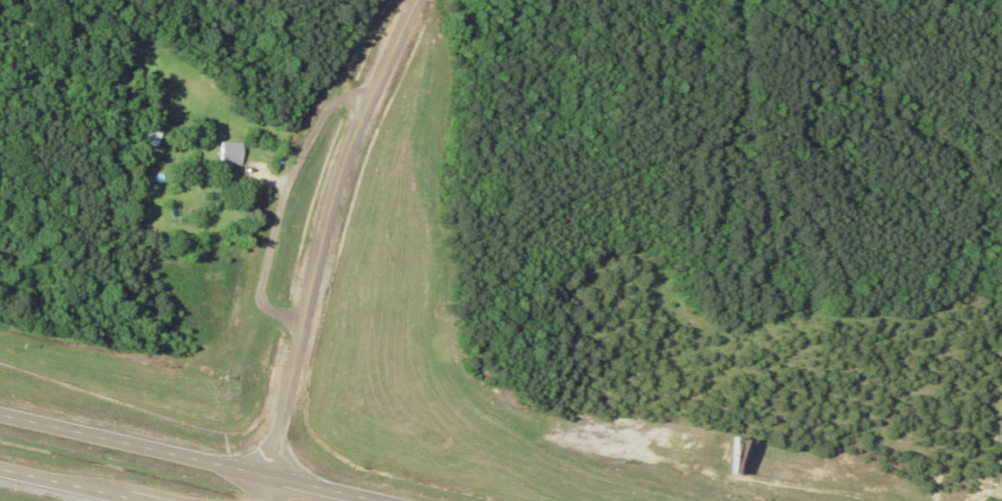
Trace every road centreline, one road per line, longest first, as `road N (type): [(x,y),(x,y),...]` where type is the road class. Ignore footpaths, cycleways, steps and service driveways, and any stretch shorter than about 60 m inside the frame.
road 1 (residential): [(272,500),(348,164),(421,0)]
road 2 (primary): [(400,500),(0,414)]
road 3 (primary): [(0,470),(133,500)]

